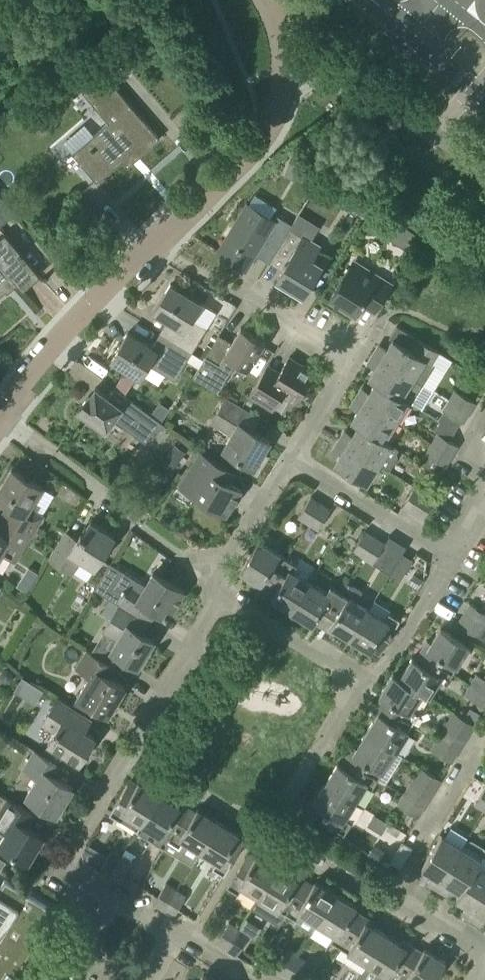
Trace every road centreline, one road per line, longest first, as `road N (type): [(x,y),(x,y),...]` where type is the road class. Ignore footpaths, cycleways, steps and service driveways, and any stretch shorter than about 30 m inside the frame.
road 1 (residential): [(0,407),(265,117),(285,68),(279,28),(263,0)]
road 2 (residential): [(129,751),(265,832),(361,683)]
road 3 (residential): [(204,582),(0,418)]
road 4 (residential): [(111,900),(58,867),(129,751)]
road 5 (residential): [(448,556),(282,452)]
road 6 (residential): [(484,949),(406,901),(309,865)]
road 7 (residential): [(129,751),(221,595)]
road 8 (residential): [(361,683),(221,595)]
road 9 (residential): [(361,683),(390,658),(448,556)]
road 10 (residential): [(204,582),(282,452)]
road 11 (residential): [(332,368),(231,294)]

